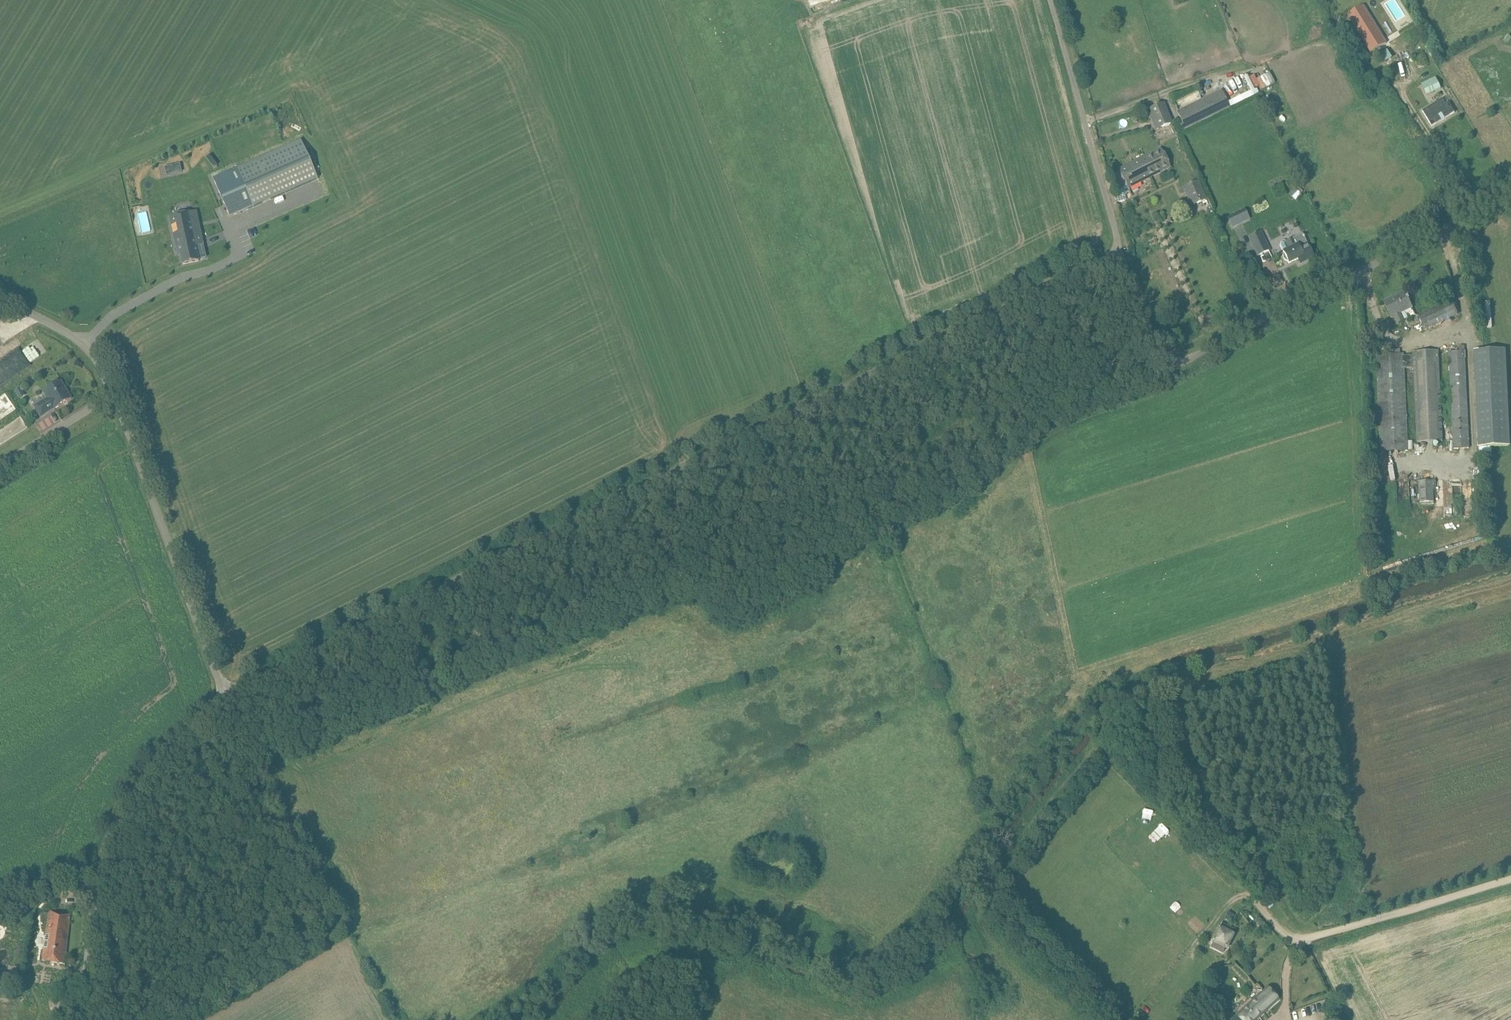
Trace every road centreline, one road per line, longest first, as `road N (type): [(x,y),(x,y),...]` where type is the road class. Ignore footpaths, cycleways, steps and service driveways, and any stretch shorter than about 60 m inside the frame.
road 1 (unclassified): [(229,700),(375,621),(1121,255)]
road 2 (unclassified): [(1121,255),(1146,338),(1154,353),(1174,362),(1510,198)]
road 3 (unclassified): [(86,1019),(99,868),(121,810),(154,767),(229,700)]
road 4 (unclassified): [(229,700),(115,395)]
road 5 (unclassified): [(1121,255),(1050,0)]
road 6 (track): [(83,344),(120,309),(231,261)]
road 7 (unclassified): [(115,395),(83,344),(0,300)]
road 8 (track): [(332,736),(205,741),(193,730)]
road 9 (unclassified): [(115,395),(0,464)]

